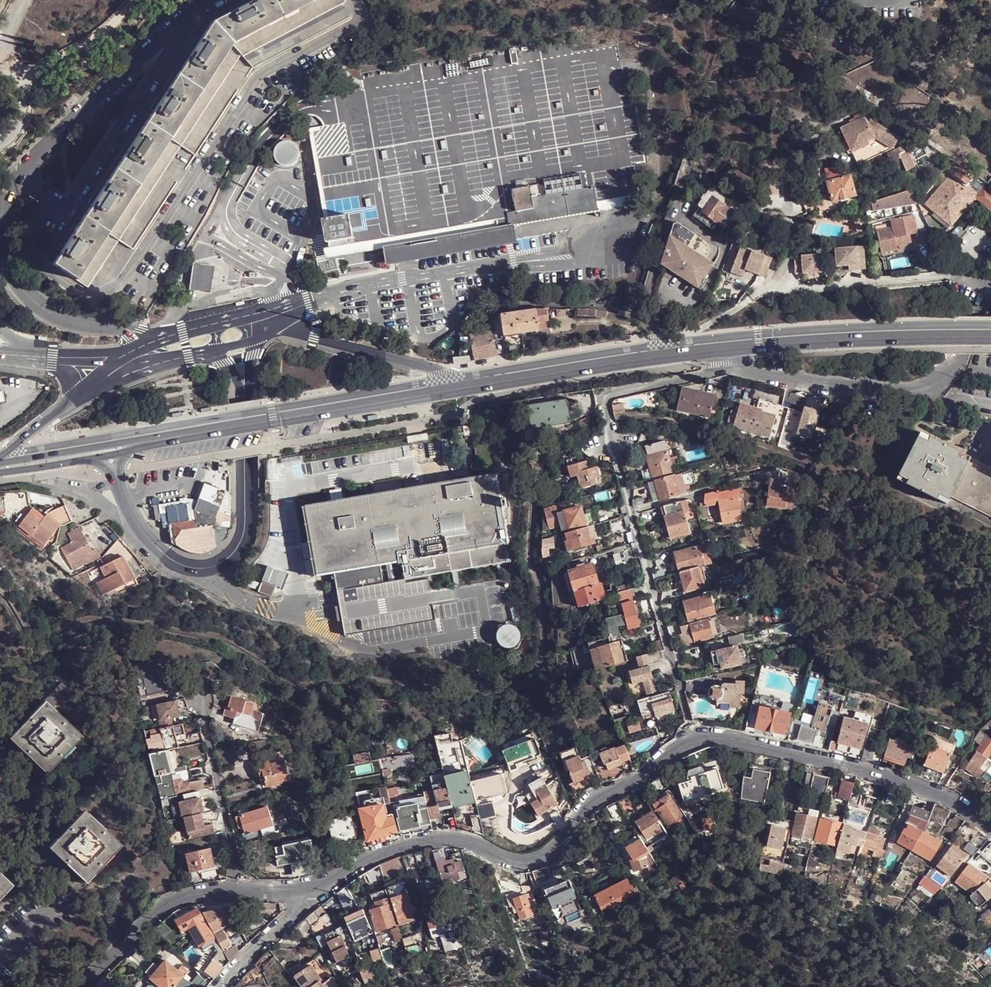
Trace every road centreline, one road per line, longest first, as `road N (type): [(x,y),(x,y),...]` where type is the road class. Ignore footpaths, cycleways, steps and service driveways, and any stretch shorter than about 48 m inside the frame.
road 1 (residential): [(990,829),(938,794),(880,774),(737,739),(695,739),(632,783),(596,796),(540,859),(522,863),(437,838),(379,853),(315,889)]
road 2 (residential): [(355,0),(353,23),(259,77),(118,288),(87,294),(35,258),(31,235),(51,199)]
road 3 (residential): [(682,693),(607,404),(617,392),(702,376),(723,363)]
road 4 (primary): [(474,384),(175,435)]
road 5 (residential): [(243,387),(245,524),(236,549),(198,570),(168,559),(140,533)]
road 6 (primary): [(990,337),(722,348)]
road 7 (residential): [(51,199),(66,208),(178,30)]
road 8 (residential): [(21,178),(1,232),(17,281),(59,317),(111,326)]
road 9 (residential): [(178,30),(91,103),(21,178)]
road 10 (residential): [(928,387),(813,383),(723,363)]
road 11 (unclassified): [(664,354),(655,328),(610,307),(481,307)]
road 12 (residential): [(474,384),(279,324)]
road 13 (residential): [(243,889),(200,701)]
road 14 (primary): [(664,354),(474,384)]
road 15 (residential): [(243,889),(170,904),(86,986)]
road 16 (primary): [(175,435),(0,464)]
road 17 (residential): [(220,986),(315,889)]
road 18 (residential): [(990,288),(964,360),(928,387)]

